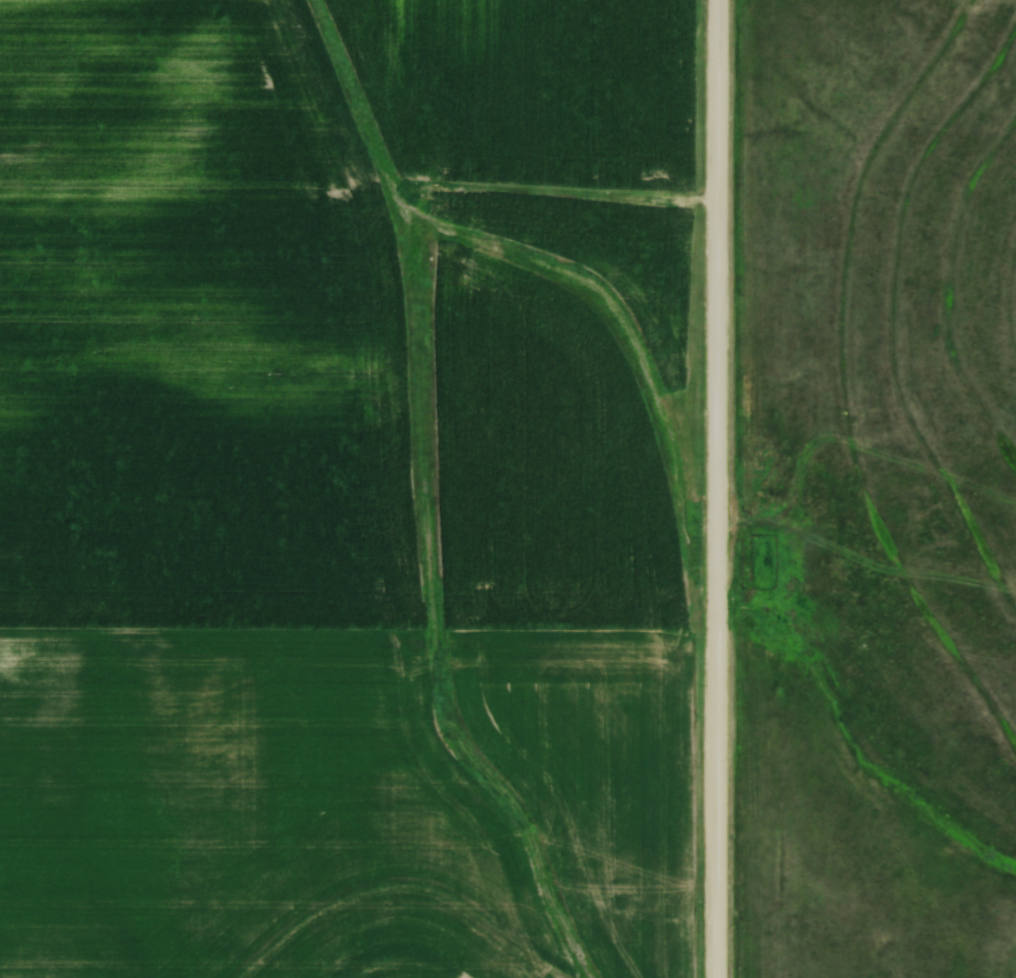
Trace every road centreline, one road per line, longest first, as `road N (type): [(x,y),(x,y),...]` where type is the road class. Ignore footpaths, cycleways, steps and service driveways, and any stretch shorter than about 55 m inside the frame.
road 1 (tertiary): [(718,977),(717,0)]

